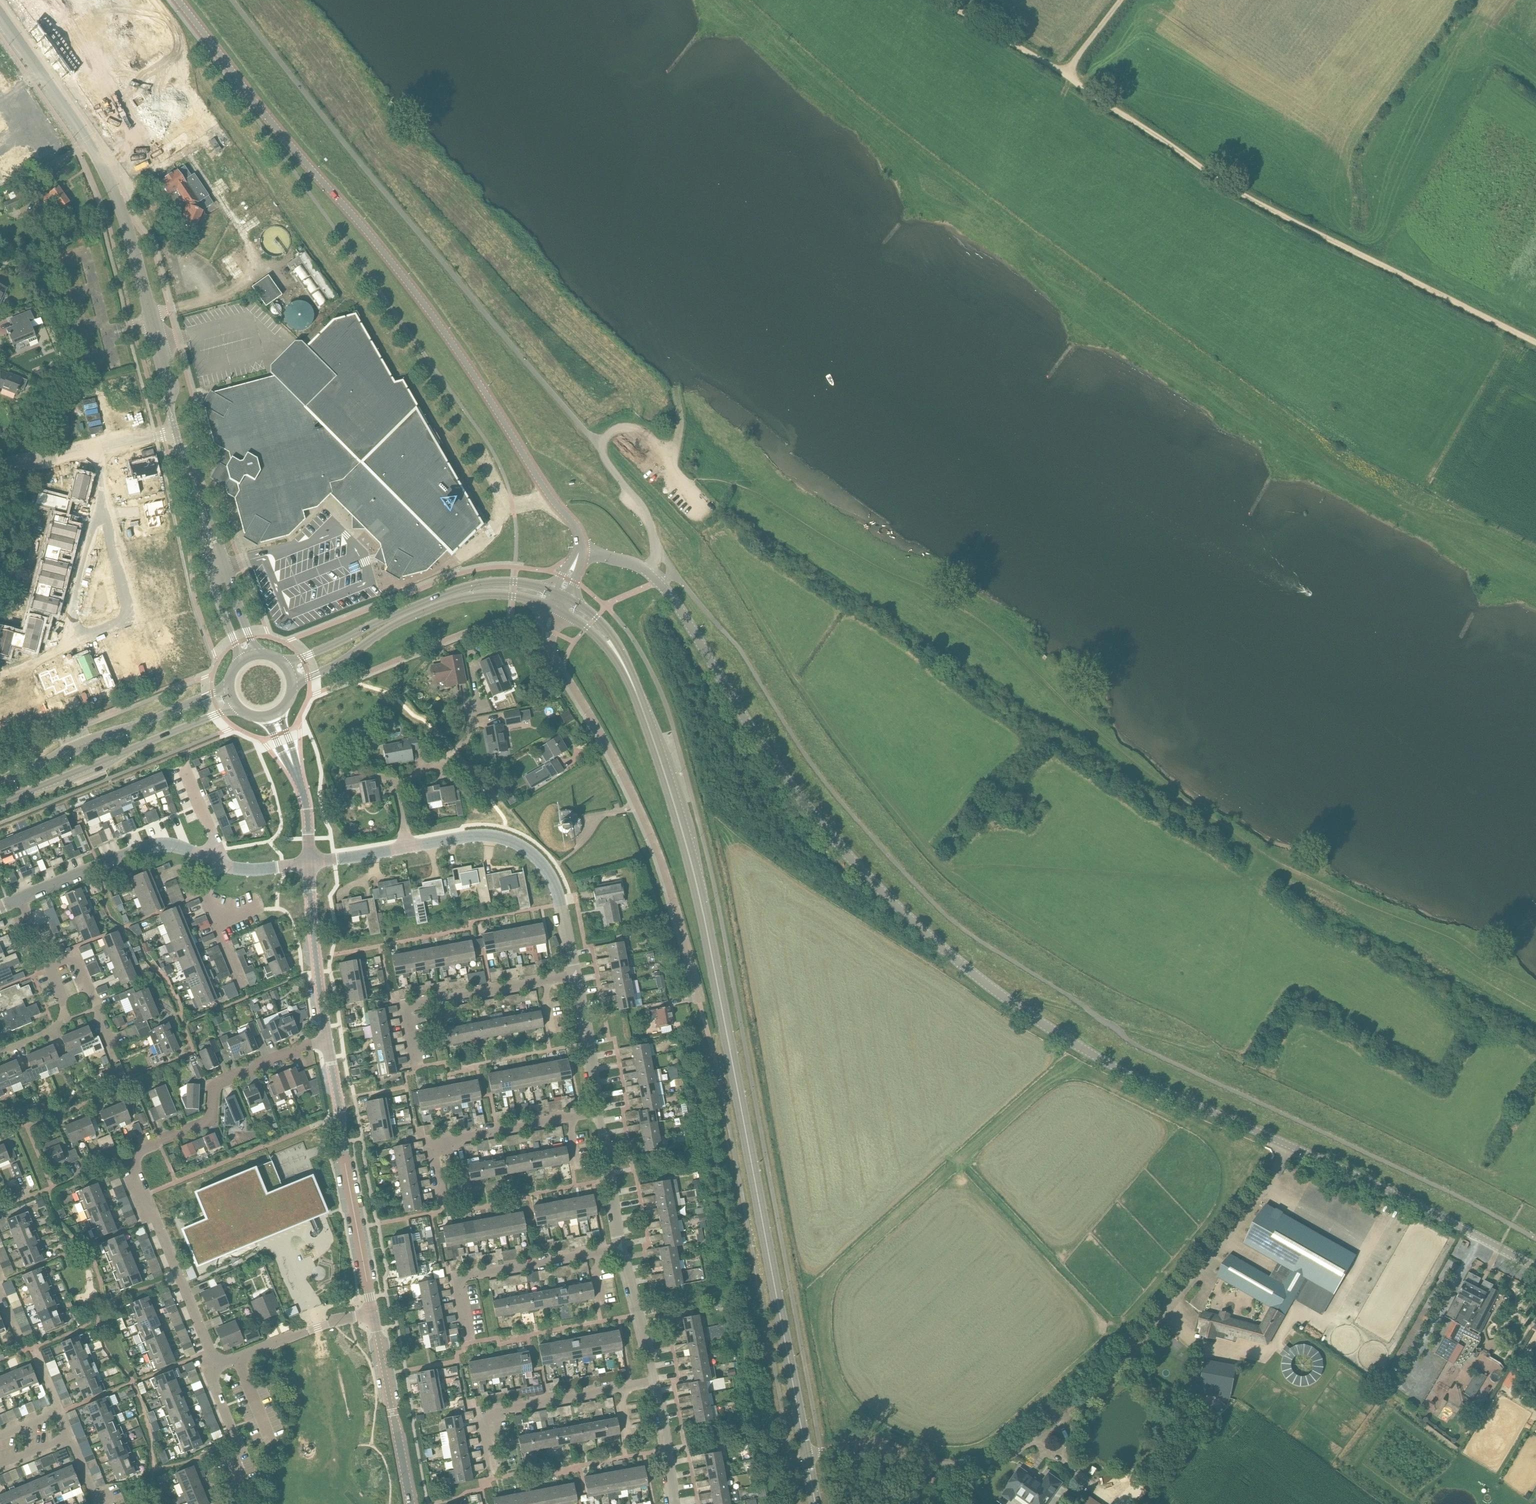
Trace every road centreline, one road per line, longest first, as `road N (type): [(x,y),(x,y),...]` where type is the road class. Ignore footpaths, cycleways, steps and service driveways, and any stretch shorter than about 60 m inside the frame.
road 1 (tertiary): [(1535,1267),(1123,1072),(990,987),(845,850),(651,574)]
road 2 (secondary): [(816,1503),(694,866),(627,670)]
road 3 (track): [(702,515),(798,678),(932,853),(1112,978),(1225,1040),(1217,1052)]
road 4 (secondary): [(579,553),(575,525),(428,310),(178,0)]
road 5 (track): [(1066,74),(1259,202),(1535,341)]
road 6 (residential): [(176,432),(119,203),(90,146),(0,15)]
road 7 (residential): [(209,1365),(130,1158),(212,1117),(221,1084),(323,1041)]
road 8 (residential): [(552,655),(653,836),(700,1002)]
road 9 (secondary): [(556,593),(516,582),(464,588),(284,665)]
road 10 (residential): [(104,508),(128,618),(81,639),(73,608),(94,520)]
road 11 (secondary): [(292,685),(395,623),(456,600),(493,594),(551,606)]
road 12 (tertiary): [(374,1310),(323,1041)]
road 13 (residential): [(577,975),(559,894),(536,854),(494,835),(409,847)]
road 14 (secondary): [(0,804),(238,708)]
road 15 (unclassified): [(651,574),(650,522),(605,460),(608,435),(625,427),(642,432),(678,483)]
road 16 (secondary): [(229,686),(0,782)]
road 17 (residential): [(468,1343),(457,1278),(621,1247)]
road 18 (residential): [(418,1070),(417,1008),(577,975)]
road 19 (residential): [(440,1199),(441,1142),(599,1111)]
road 20 (residential): [(493,1466),(488,1427),(500,1412),(656,1382)]
road 21 (residential): [(21,897),(135,849),(176,844),(215,858)]
road 22 (residential): [(185,465),(240,663)]
road 23 (residential): [(258,655),(203,489),(185,465)]
road 24 (tertiary): [(411,1503),(374,1310)]
road 25 (tertiary): [(323,1041),(310,864)]
road 26 (residential): [(409,847),(403,786),(462,751),(472,705)]
road 27 (residential): [(374,1310),(209,1365)]
road 28 (track): [(941,0),(1066,74)]
road 29 (residential): [(656,1382),(621,1247)]
road 30 (residential): [(621,1247),(599,1111)]
road 31 (residential): [(599,1111),(577,975)]
road 32 (residential): [(49,963),(73,955),(114,1059)]
road 33 (residential): [(0,1052),(57,1030),(63,1019),(49,963)]
road 34 (residential): [(244,1486),(233,1458),(238,1437),(209,1365)]
road 35 (residential): [(675,1503),(656,1382)]

